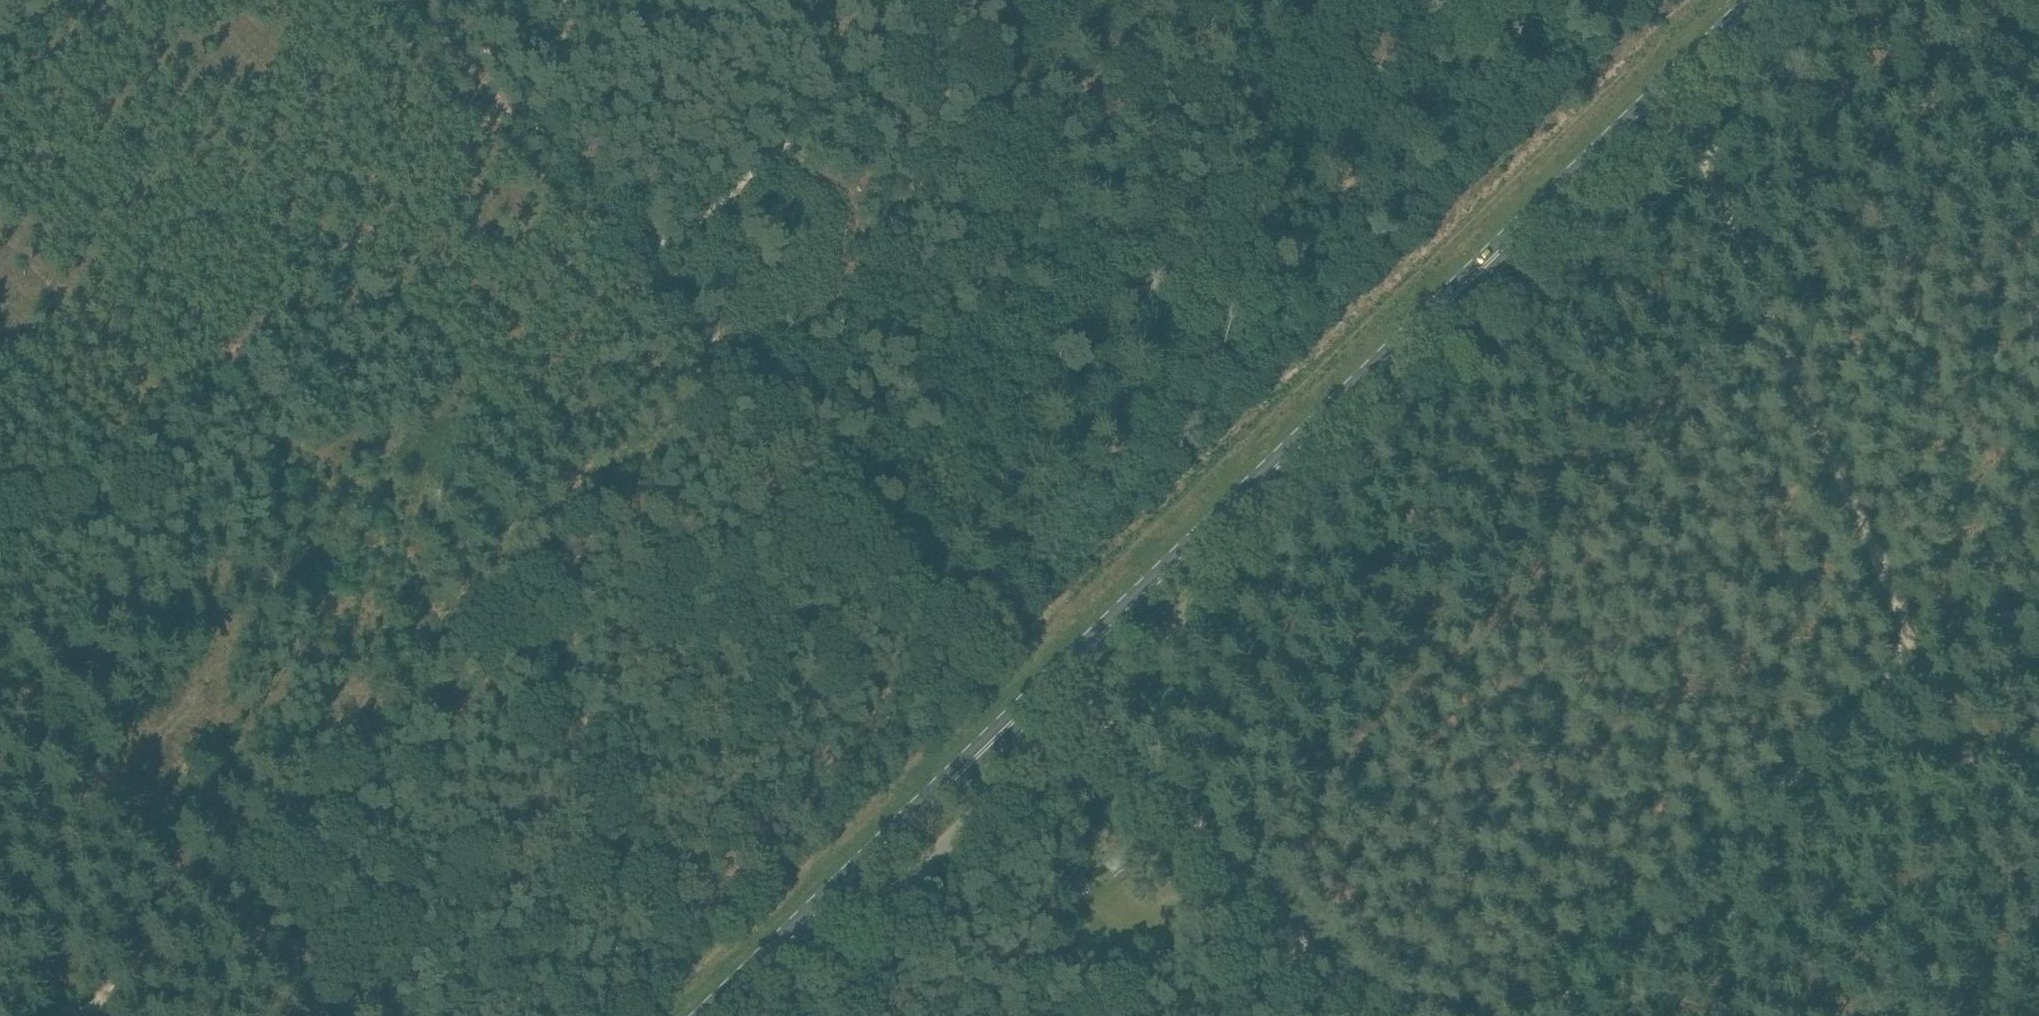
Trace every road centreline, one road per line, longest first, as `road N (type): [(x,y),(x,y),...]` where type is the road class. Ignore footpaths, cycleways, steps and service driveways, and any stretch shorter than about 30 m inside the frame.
road 1 (primary): [(706,1015),(1759,0)]
road 2 (unclassified): [(767,1015),(1817,0)]
road 3 (track): [(511,117),(283,314),(177,393),(0,554)]
road 4 (track): [(1547,1015),(1879,688),(1906,646)]
road 5 (track): [(1904,627),(1724,205)]
road 6 (track): [(1376,1015),(1086,708)]
road 7 (track): [(2038,60),(1748,149),(1727,173),(1724,205)]
road 8 (track): [(118,451),(274,444),(328,466),(372,499),(366,525),(348,526)]
road 9 (track): [(657,272),(511,117)]
road 10 (track): [(400,0),(511,117)]
road 11 (track): [(657,272),(723,200),(764,175)]

